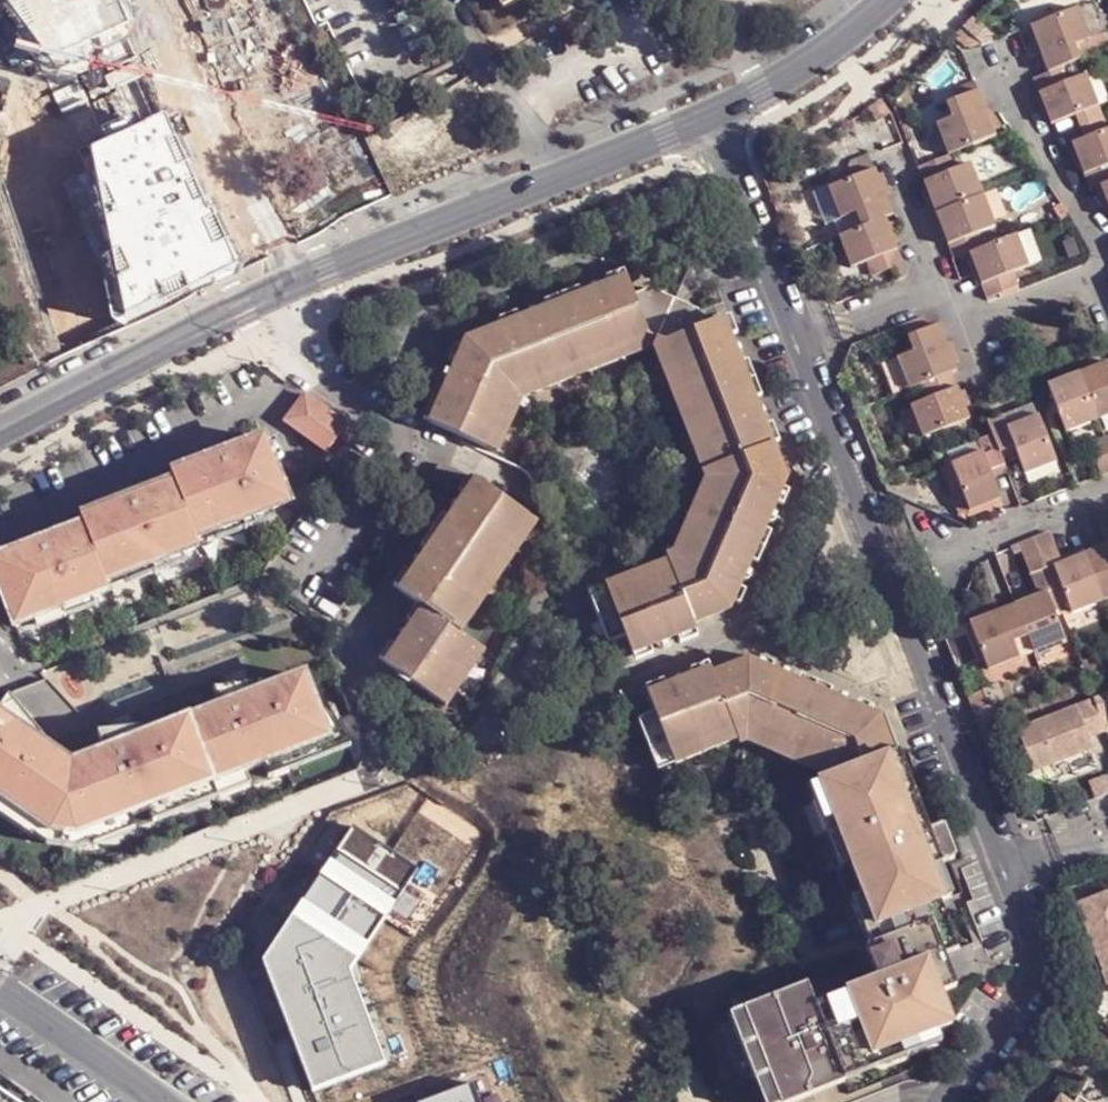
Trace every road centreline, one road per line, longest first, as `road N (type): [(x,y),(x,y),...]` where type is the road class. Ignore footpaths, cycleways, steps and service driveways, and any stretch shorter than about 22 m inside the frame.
road 1 (residential): [(796,337),(998,861)]
road 2 (tertiary): [(710,115),(275,294)]
road 3 (residential): [(145,0),(275,294)]
road 4 (tertiary): [(275,294),(0,434)]
road 5 (residential): [(998,861),(1031,969),(1027,993),(953,1101)]
road 6 (residential): [(710,115),(796,337)]
road 7 (residential): [(1100,270),(1080,204),(990,72)]
road 8 (tertiary): [(891,0),(793,73),(710,115)]
road 9 (residential): [(167,1101),(0,988)]
road 10 (residential): [(957,325),(1100,270)]
road 11 (residential): [(796,337),(939,286)]
road 12 (residential): [(939,286),(887,154)]

